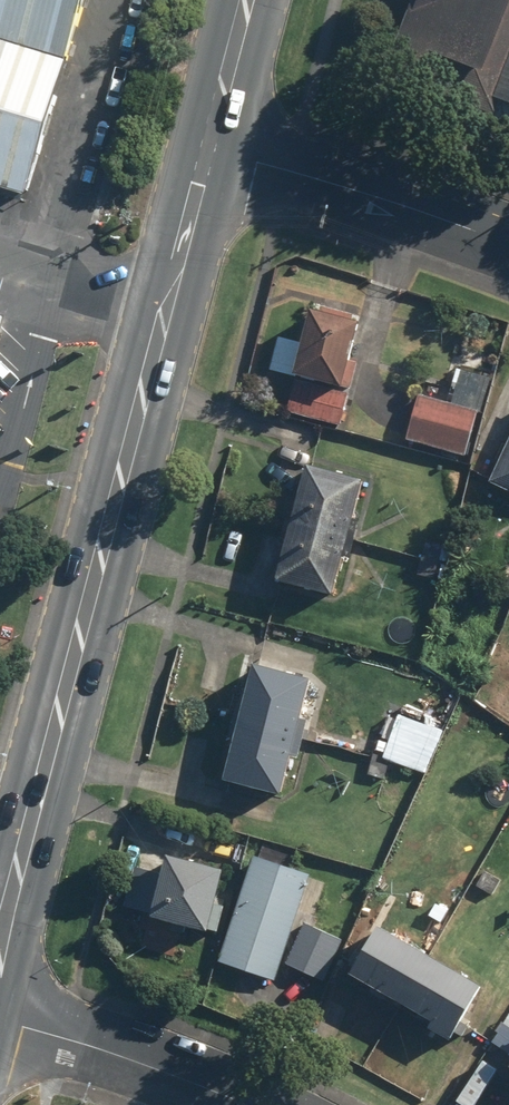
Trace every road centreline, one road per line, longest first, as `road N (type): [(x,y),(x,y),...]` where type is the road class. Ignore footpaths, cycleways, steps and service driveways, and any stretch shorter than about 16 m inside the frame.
road 1 (primary): [(0,933),(204,150)]
road 2 (residential): [(204,150),(352,190),(508,246)]
road 3 (residential): [(246,1104),(0,1020)]
road 4 (primary): [(204,150),(242,0)]

